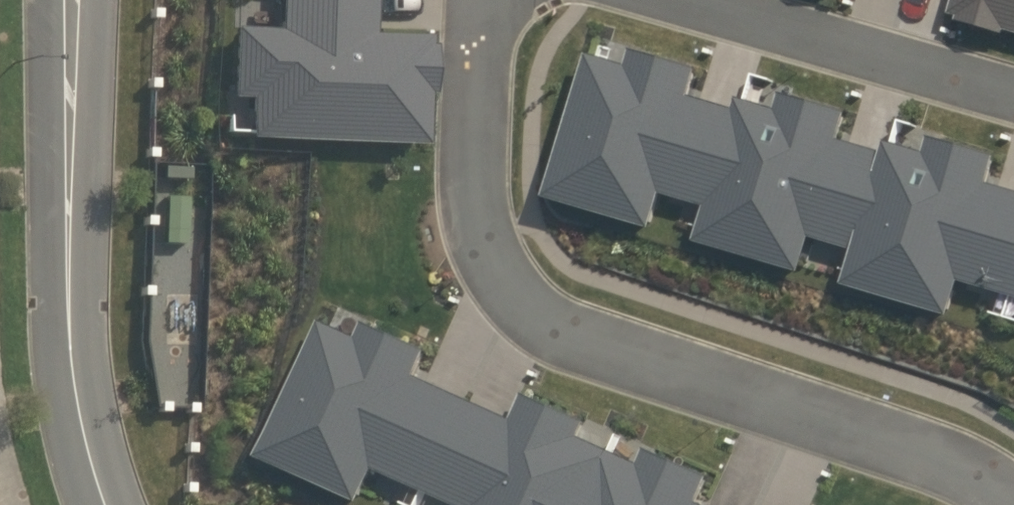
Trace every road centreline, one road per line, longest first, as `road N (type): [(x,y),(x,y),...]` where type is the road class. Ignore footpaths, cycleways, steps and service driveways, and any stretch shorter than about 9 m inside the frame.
road 1 (residential): [(480,0),(475,207),(503,273),(522,294),(576,326),(919,439),(1013,496)]
road 2 (unclassified): [(76,0),(66,309),(81,433),(104,504)]
road 3 (residential): [(1013,85),(722,0)]

